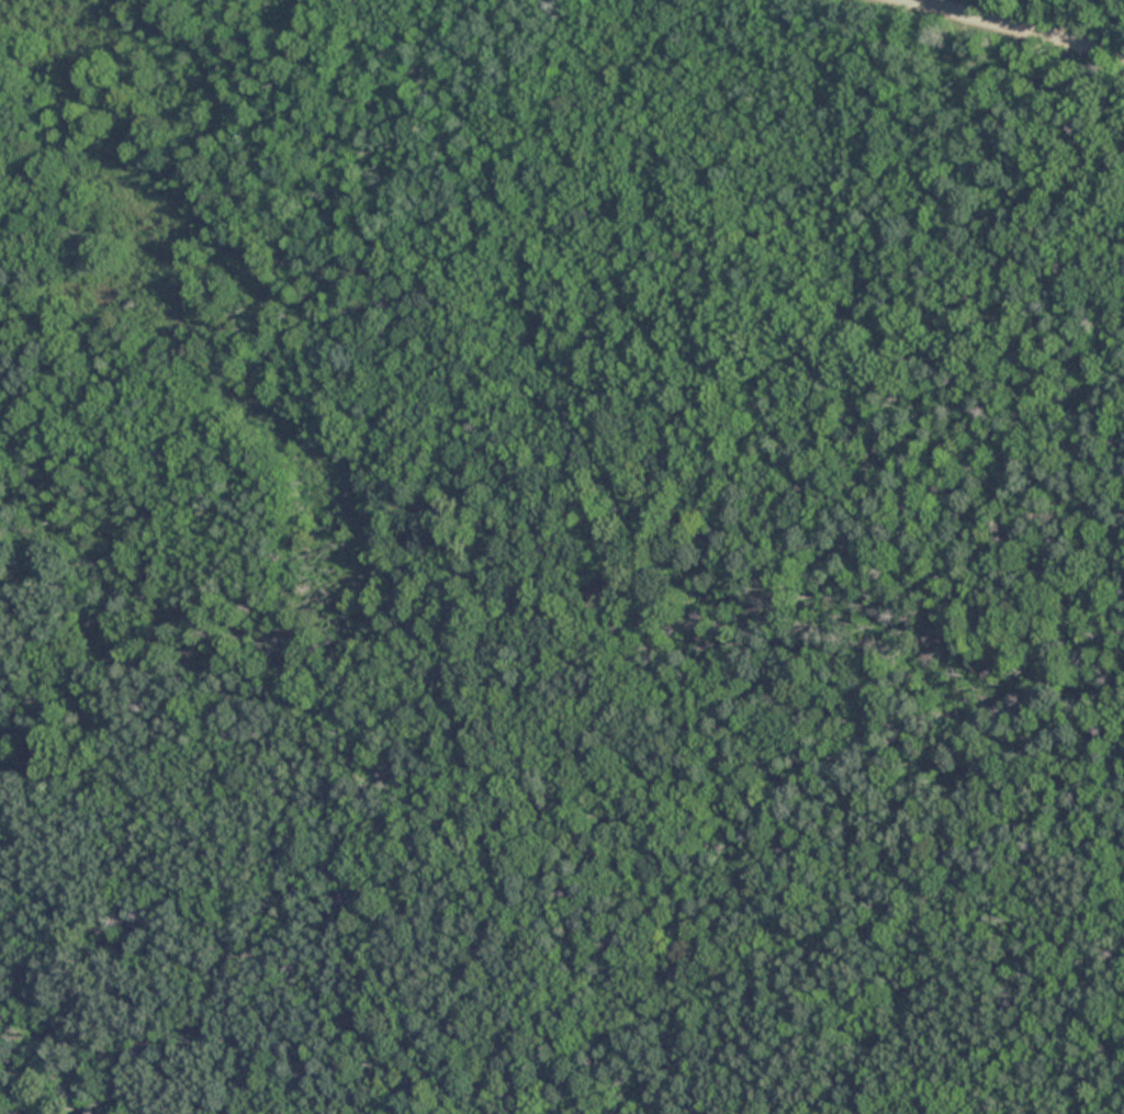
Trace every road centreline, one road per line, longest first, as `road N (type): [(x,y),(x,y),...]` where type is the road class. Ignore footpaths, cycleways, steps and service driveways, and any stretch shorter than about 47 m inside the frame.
road 1 (residential): [(1123,58),(901,0)]

